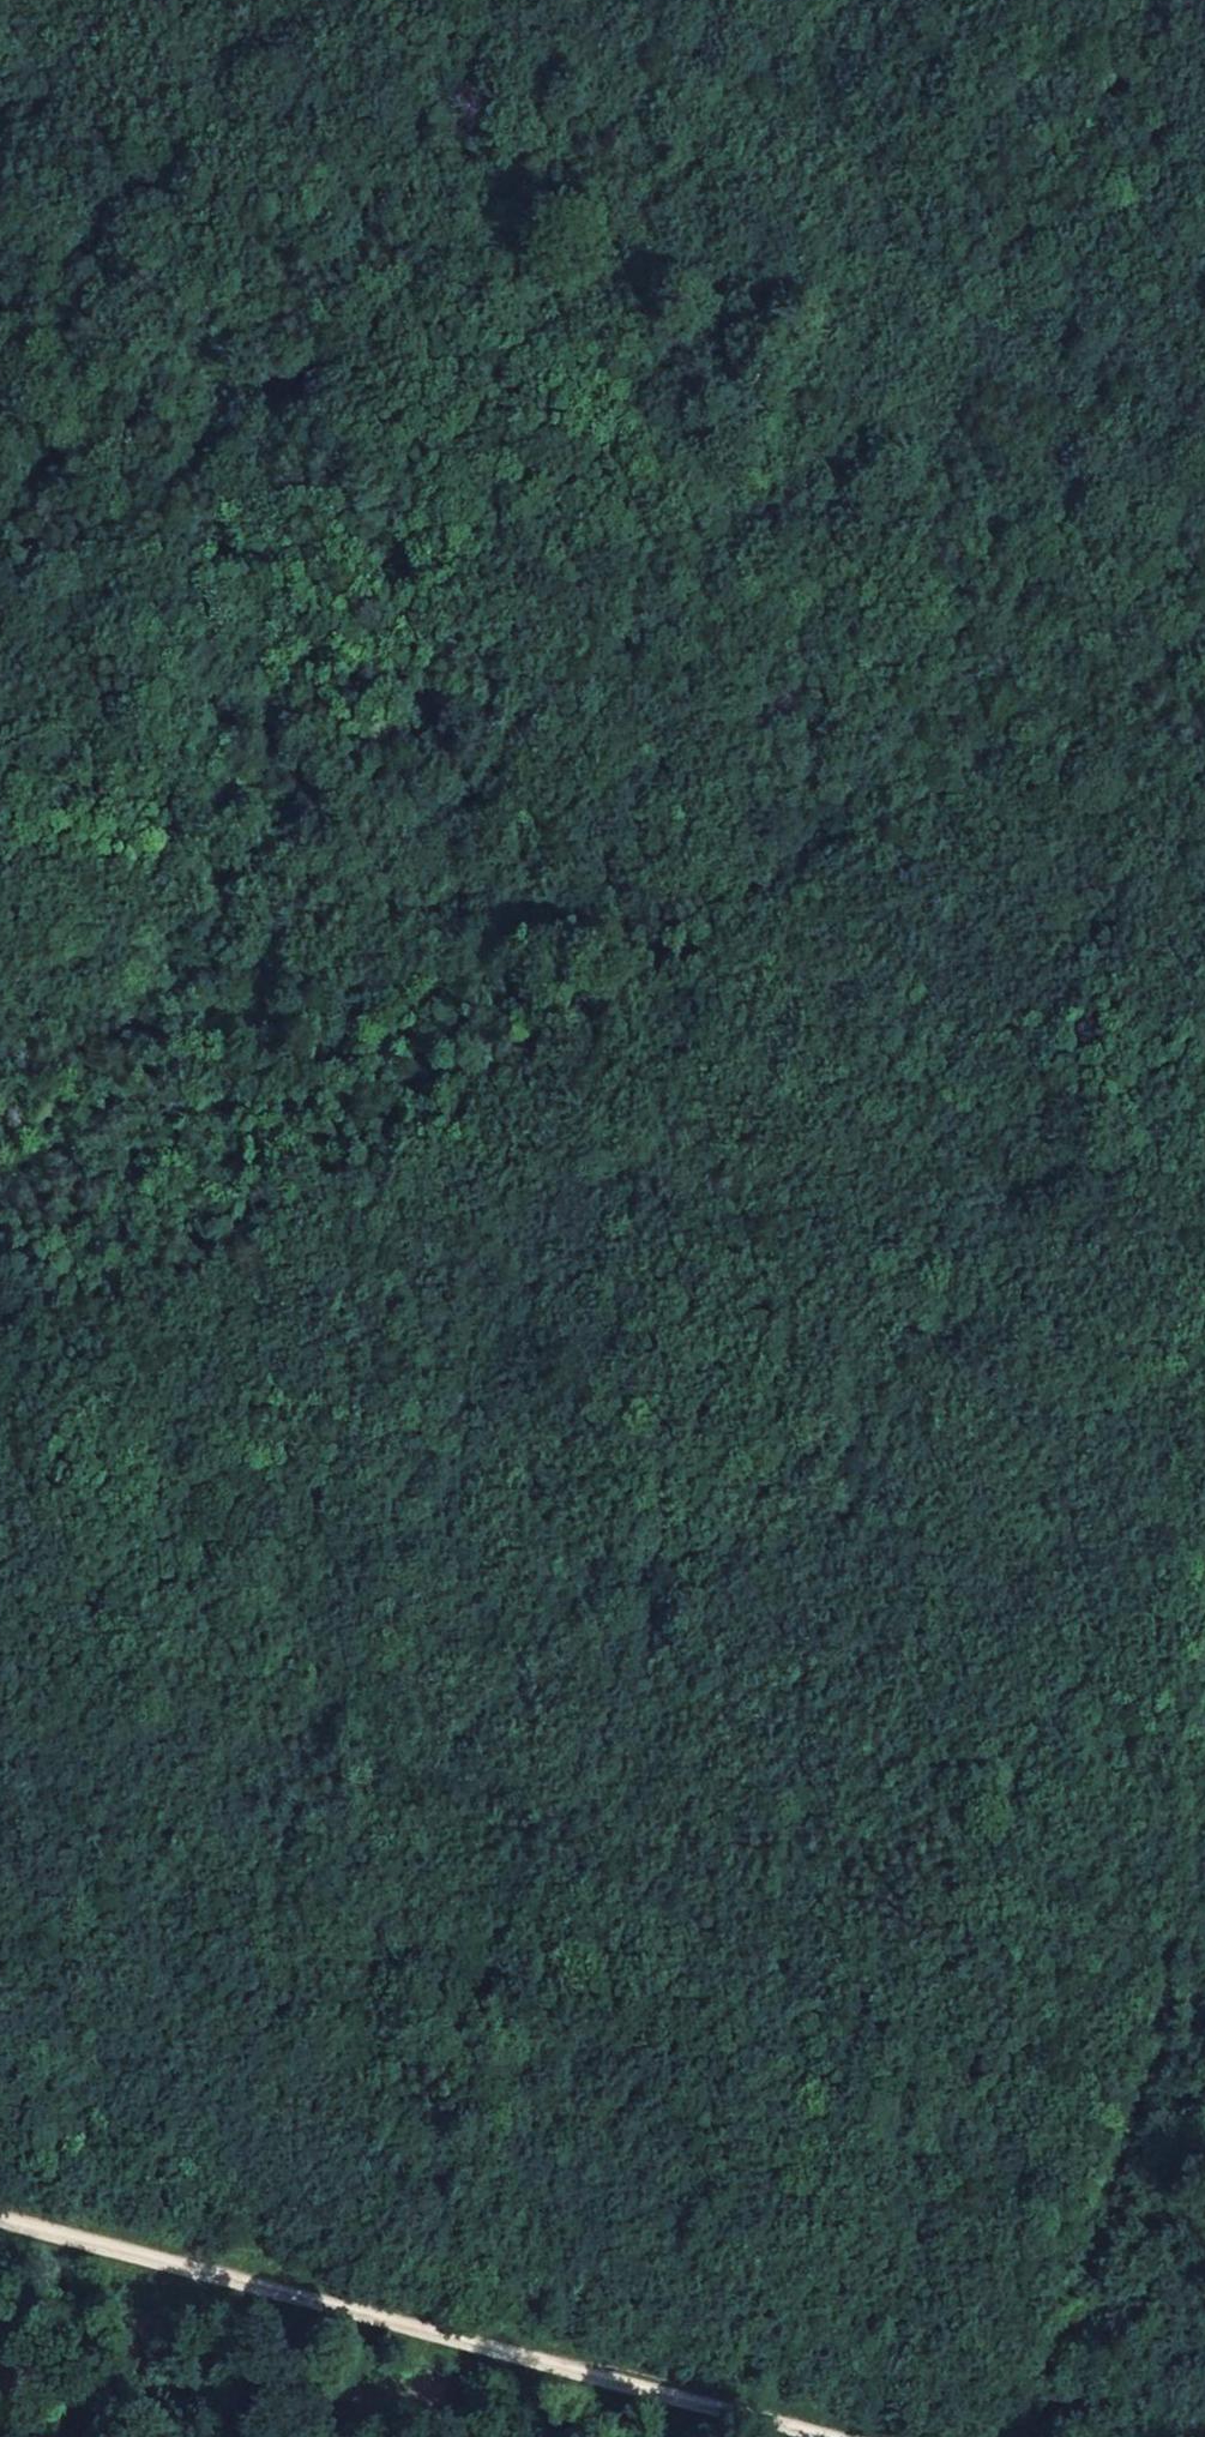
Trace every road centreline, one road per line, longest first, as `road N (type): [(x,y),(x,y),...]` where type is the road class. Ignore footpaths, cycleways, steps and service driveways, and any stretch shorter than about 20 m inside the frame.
road 1 (track): [(848,2436),(0,2218)]

